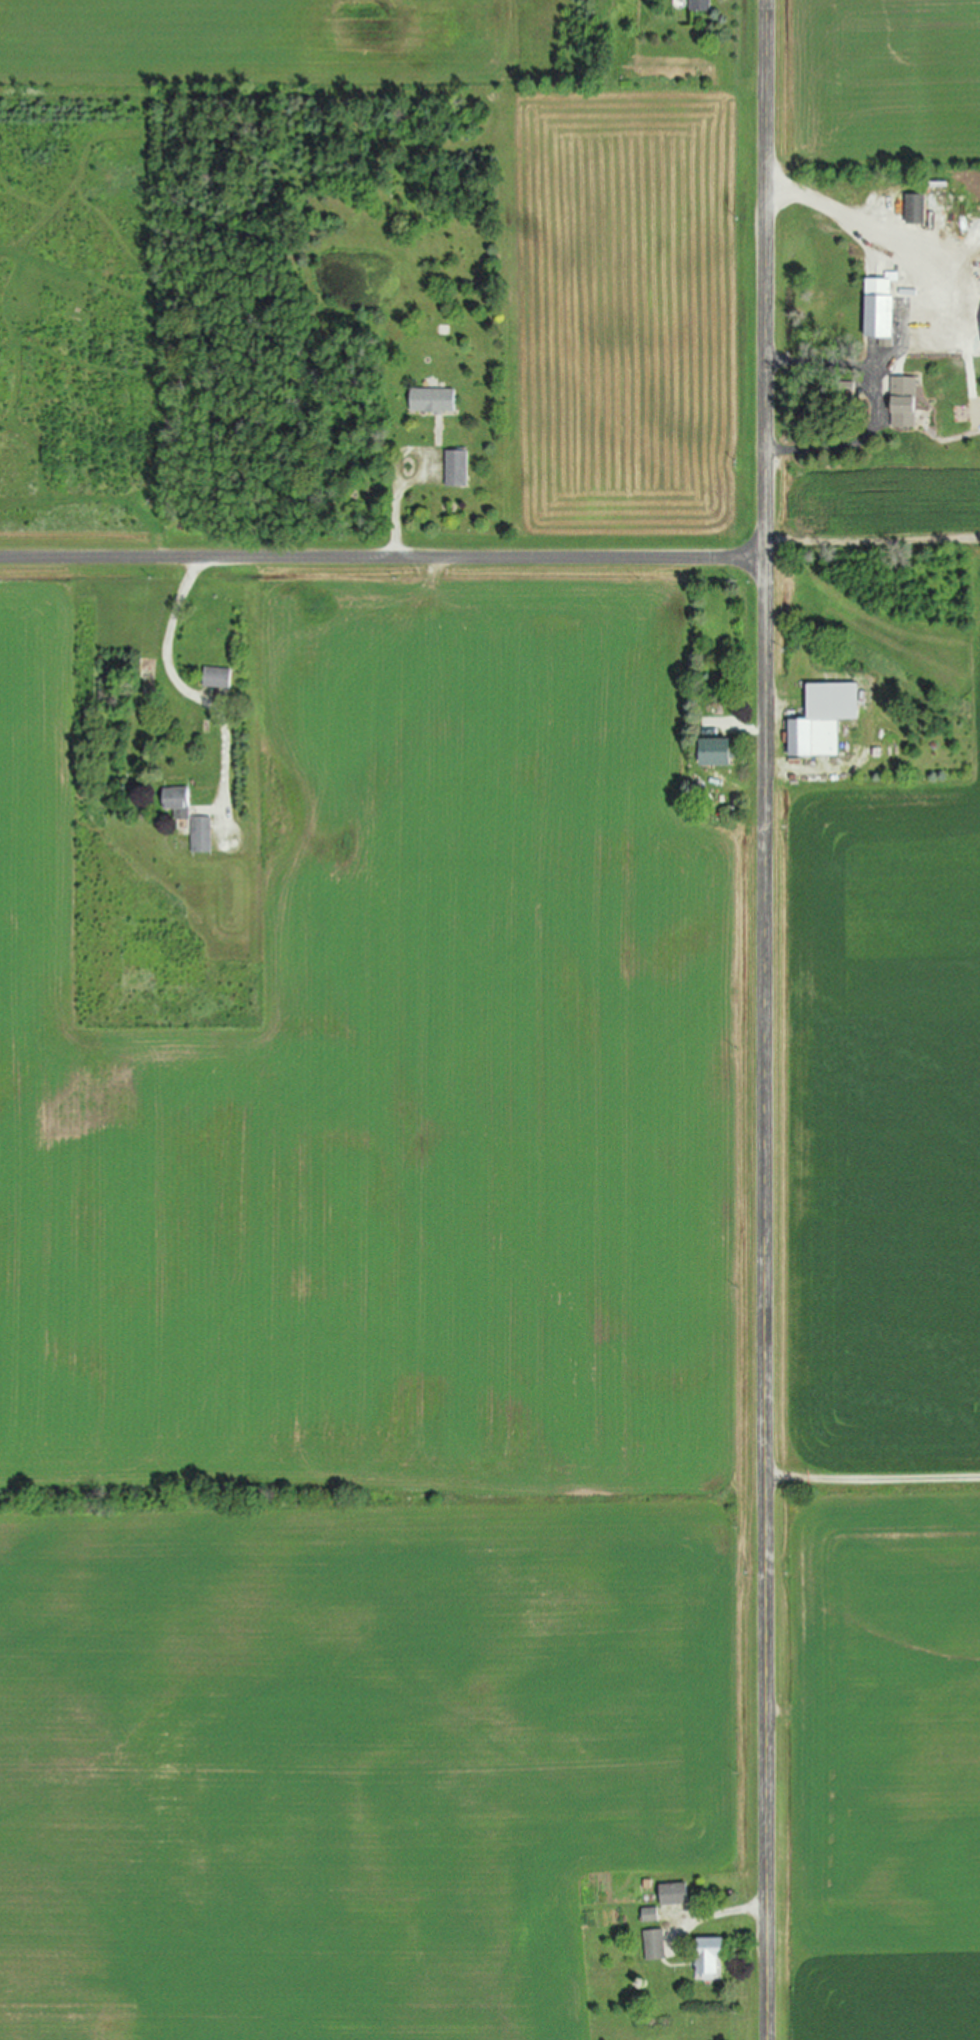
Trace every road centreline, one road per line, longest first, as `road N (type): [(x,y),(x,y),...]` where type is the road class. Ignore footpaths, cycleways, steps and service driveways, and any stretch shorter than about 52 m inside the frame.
road 1 (tertiary): [(768,2039),(766,0)]
road 2 (residential): [(0,557),(767,559)]
road 3 (track): [(767,536),(856,545),(979,542)]

